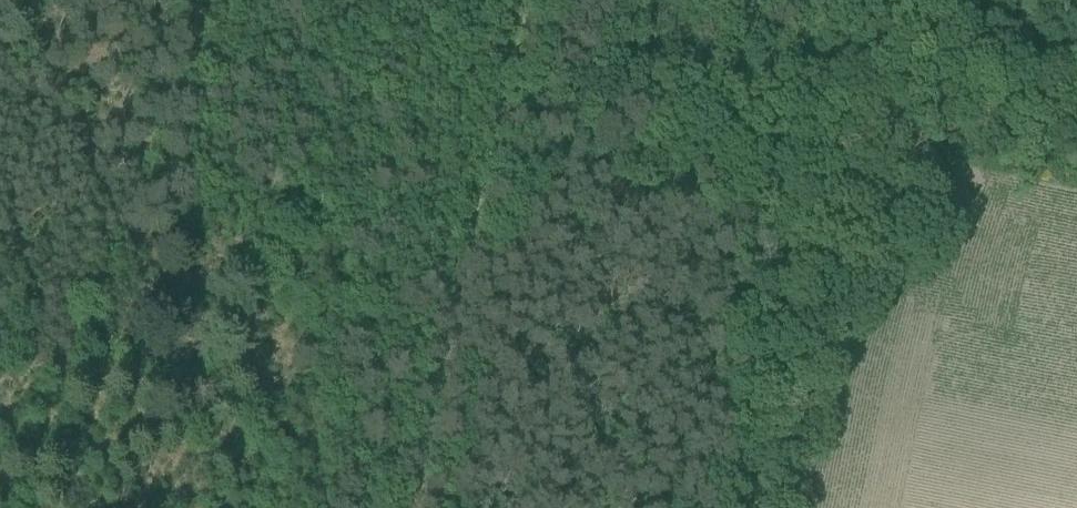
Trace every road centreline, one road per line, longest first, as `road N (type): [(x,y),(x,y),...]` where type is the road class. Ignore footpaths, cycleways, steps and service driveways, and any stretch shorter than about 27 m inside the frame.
road 1 (track): [(523,0),(423,507)]

